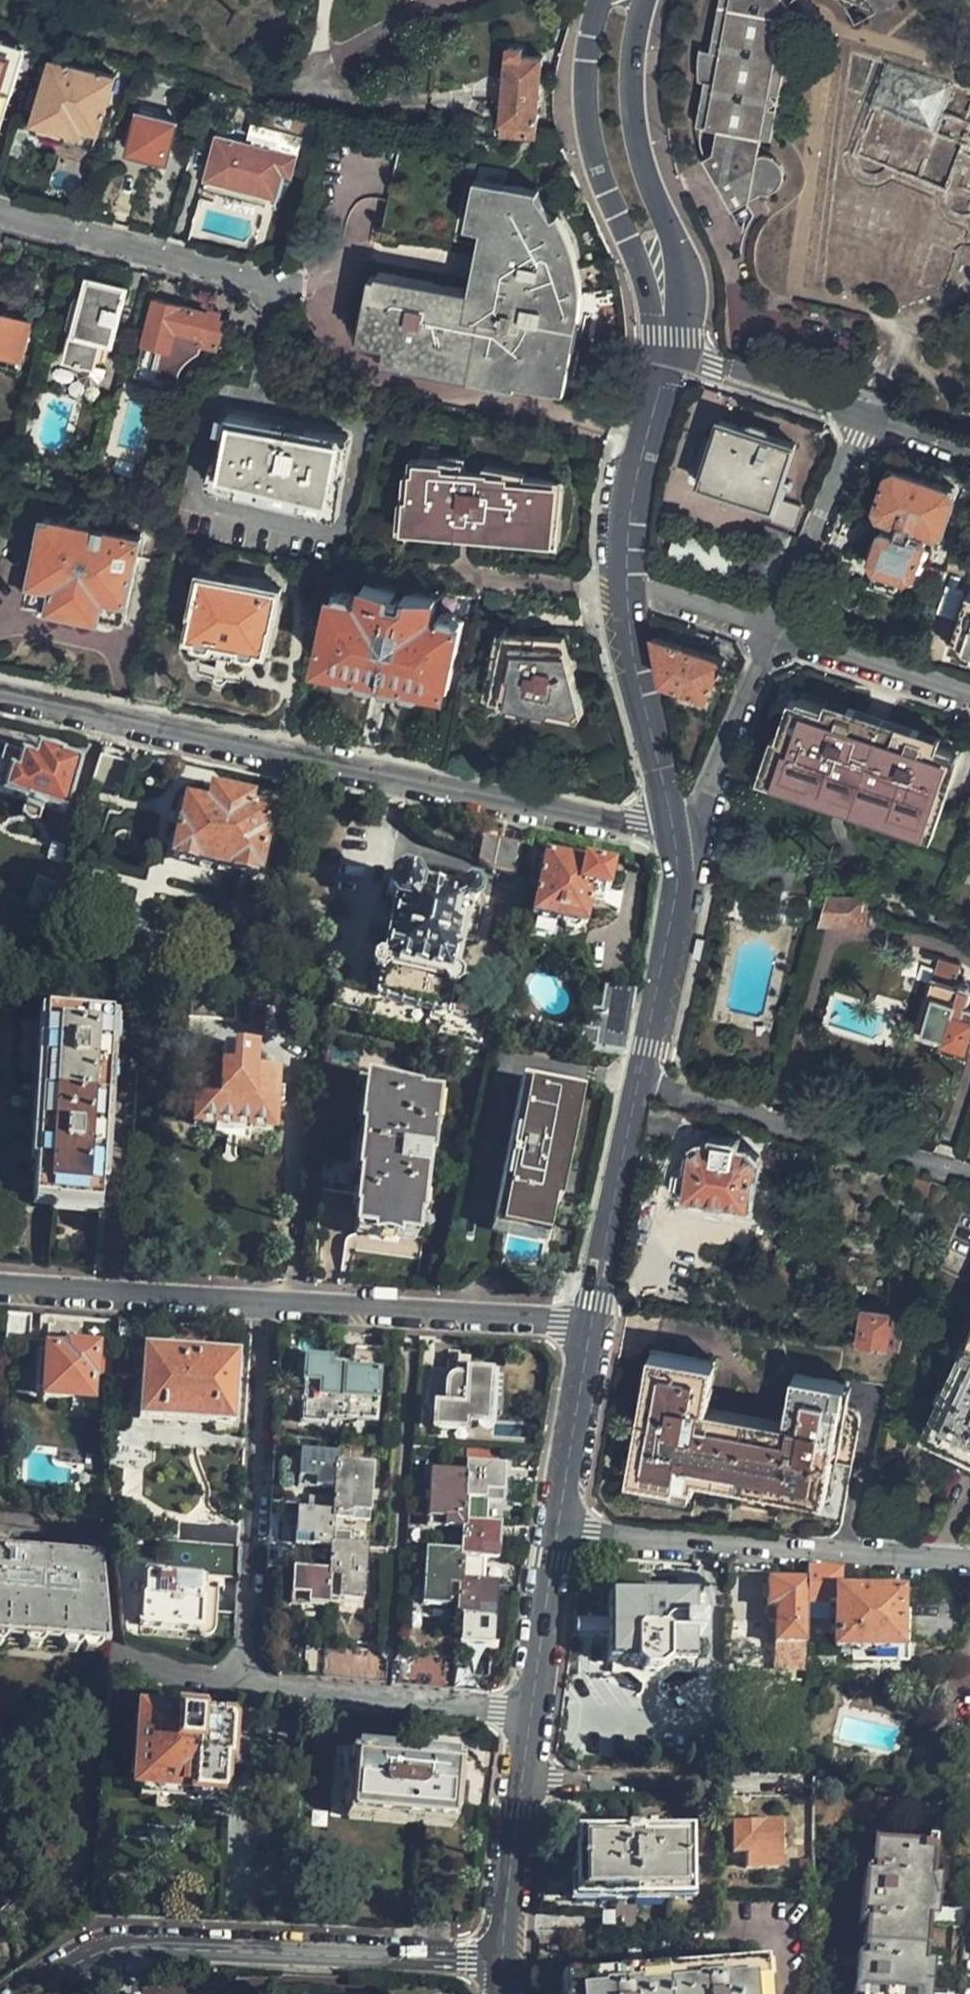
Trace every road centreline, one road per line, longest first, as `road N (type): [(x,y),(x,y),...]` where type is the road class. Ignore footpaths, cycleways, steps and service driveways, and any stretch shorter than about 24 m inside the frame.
road 1 (residential): [(0,691),(674,832)]
road 2 (residential): [(49,1993),(128,1953),(209,1943),(504,1960)]
road 3 (residential): [(558,1531),(969,1561)]
road 4 (residential): [(245,1685),(263,1307)]
road 5 (tertiary): [(599,0),(585,73),(589,137),(668,363)]
road 6 (tertiary): [(668,363),(683,300),(678,261),(641,155),(629,70),(644,0)]
road 7 (residential): [(0,1507),(90,1521),(119,1656),(245,1685)]
road 8 (residential): [(638,1083),(969,1179)]
road 9 (residential): [(593,1327),(263,1307)]
road 10 (residential): [(245,1685),(531,1716)]
road 11 (residential): [(0,212),(276,282)]
road 12 (residential): [(263,1307),(0,1289)]
road 13 (residential): [(782,1782),(522,1782)]
road 14 (tertiary): [(674,832),(675,902),(638,1083)]
road 15 (tertiary): [(627,584),(633,656),(674,832)]
road 16 (tertiary): [(638,1083),(593,1327)]
road 17 (residential): [(772,635),(858,416)]
road 18 (residential): [(674,832),(692,825),(707,800),(772,635)]
road 19 (tertiary): [(668,363),(637,480),(627,584)]
road 20 (residential): [(772,635),(969,702)]
road 21 (tertiary): [(593,1327),(558,1531)]
road 22 (residential): [(858,416),(668,363)]
road 23 (tertiary): [(558,1531),(531,1716)]
road 24 (tertiary): [(522,1782),(504,1960)]
road 25 (residential): [(627,584),(772,635)]

